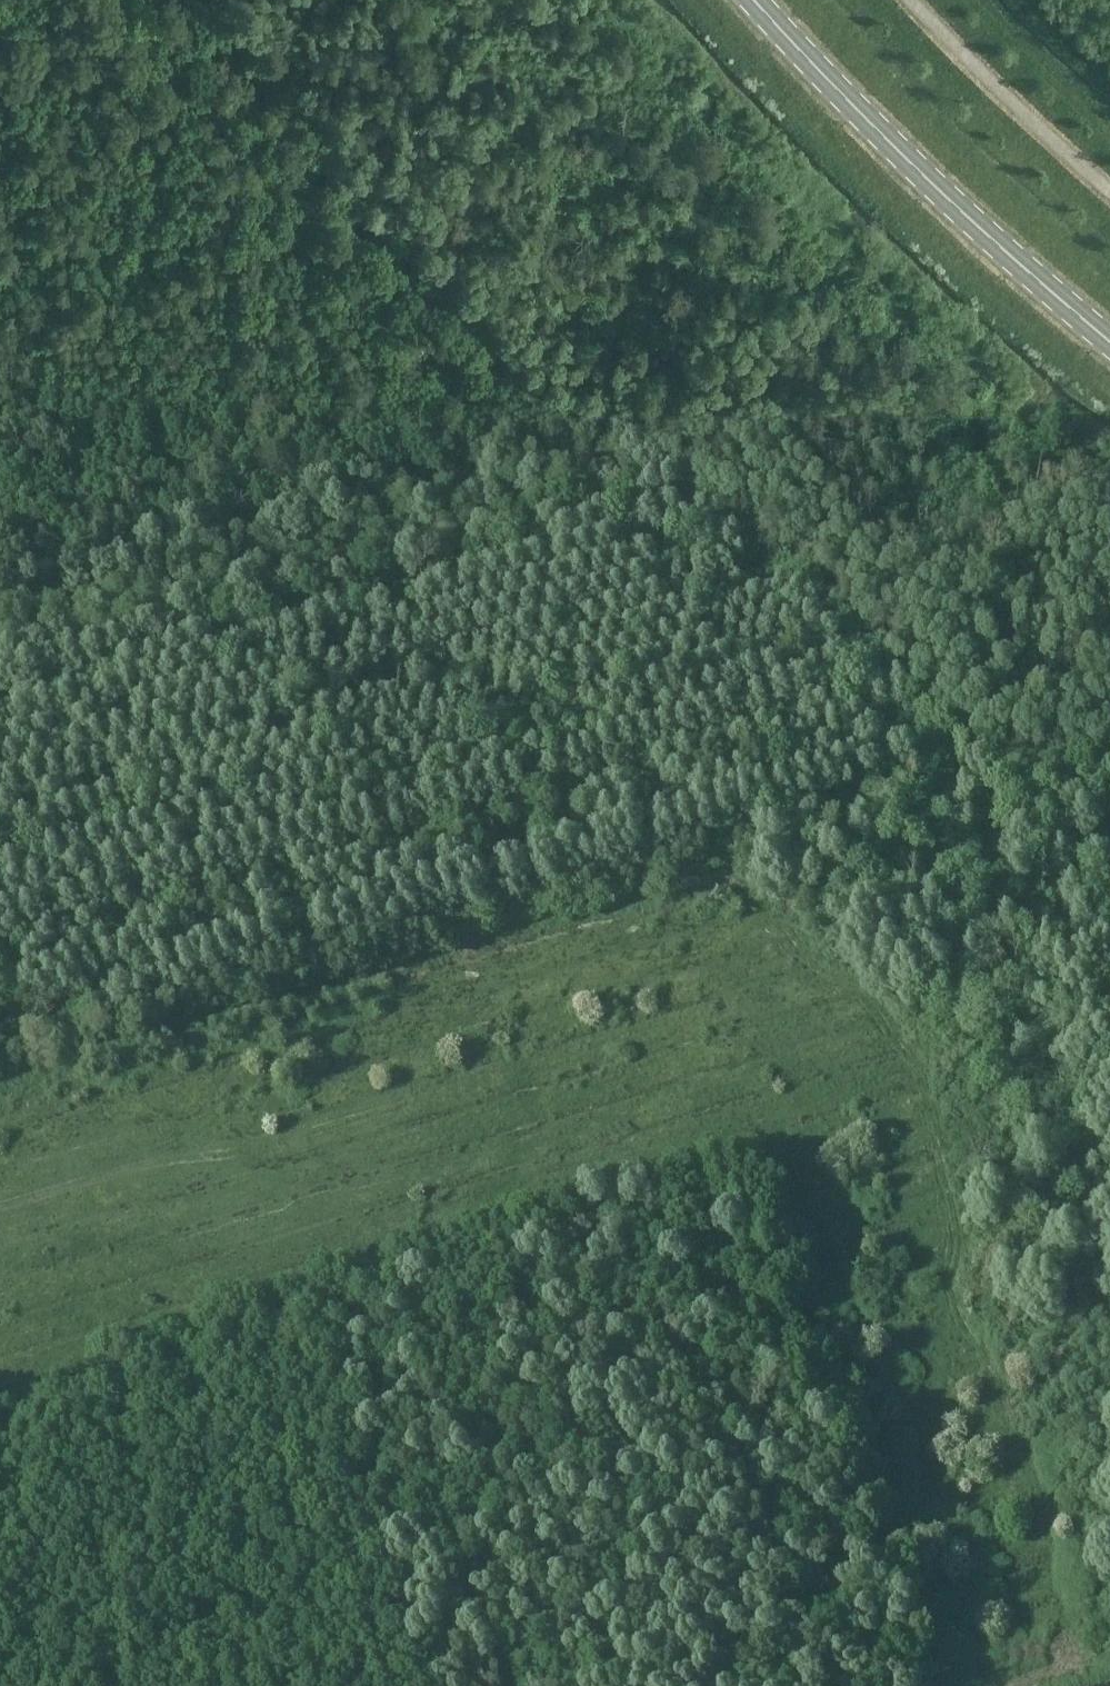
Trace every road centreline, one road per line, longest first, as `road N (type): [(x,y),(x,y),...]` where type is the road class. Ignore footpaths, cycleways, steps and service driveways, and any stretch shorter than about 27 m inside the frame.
road 1 (secondary): [(755,0),(920,171),(1109,341)]

